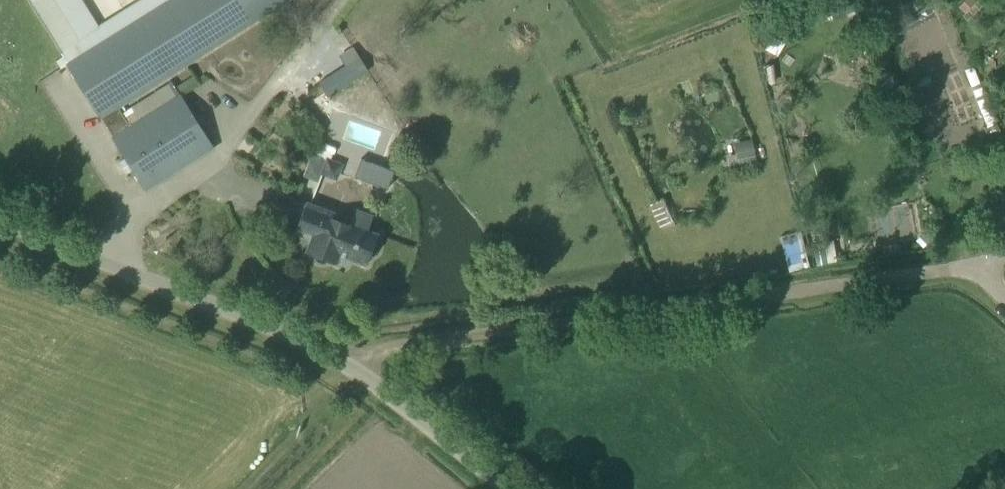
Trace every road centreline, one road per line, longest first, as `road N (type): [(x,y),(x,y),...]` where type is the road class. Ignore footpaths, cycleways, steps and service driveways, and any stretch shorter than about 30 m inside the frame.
road 1 (track): [(337,355),(971,264)]
road 2 (unclassified): [(501,488),(337,355),(0,221)]

